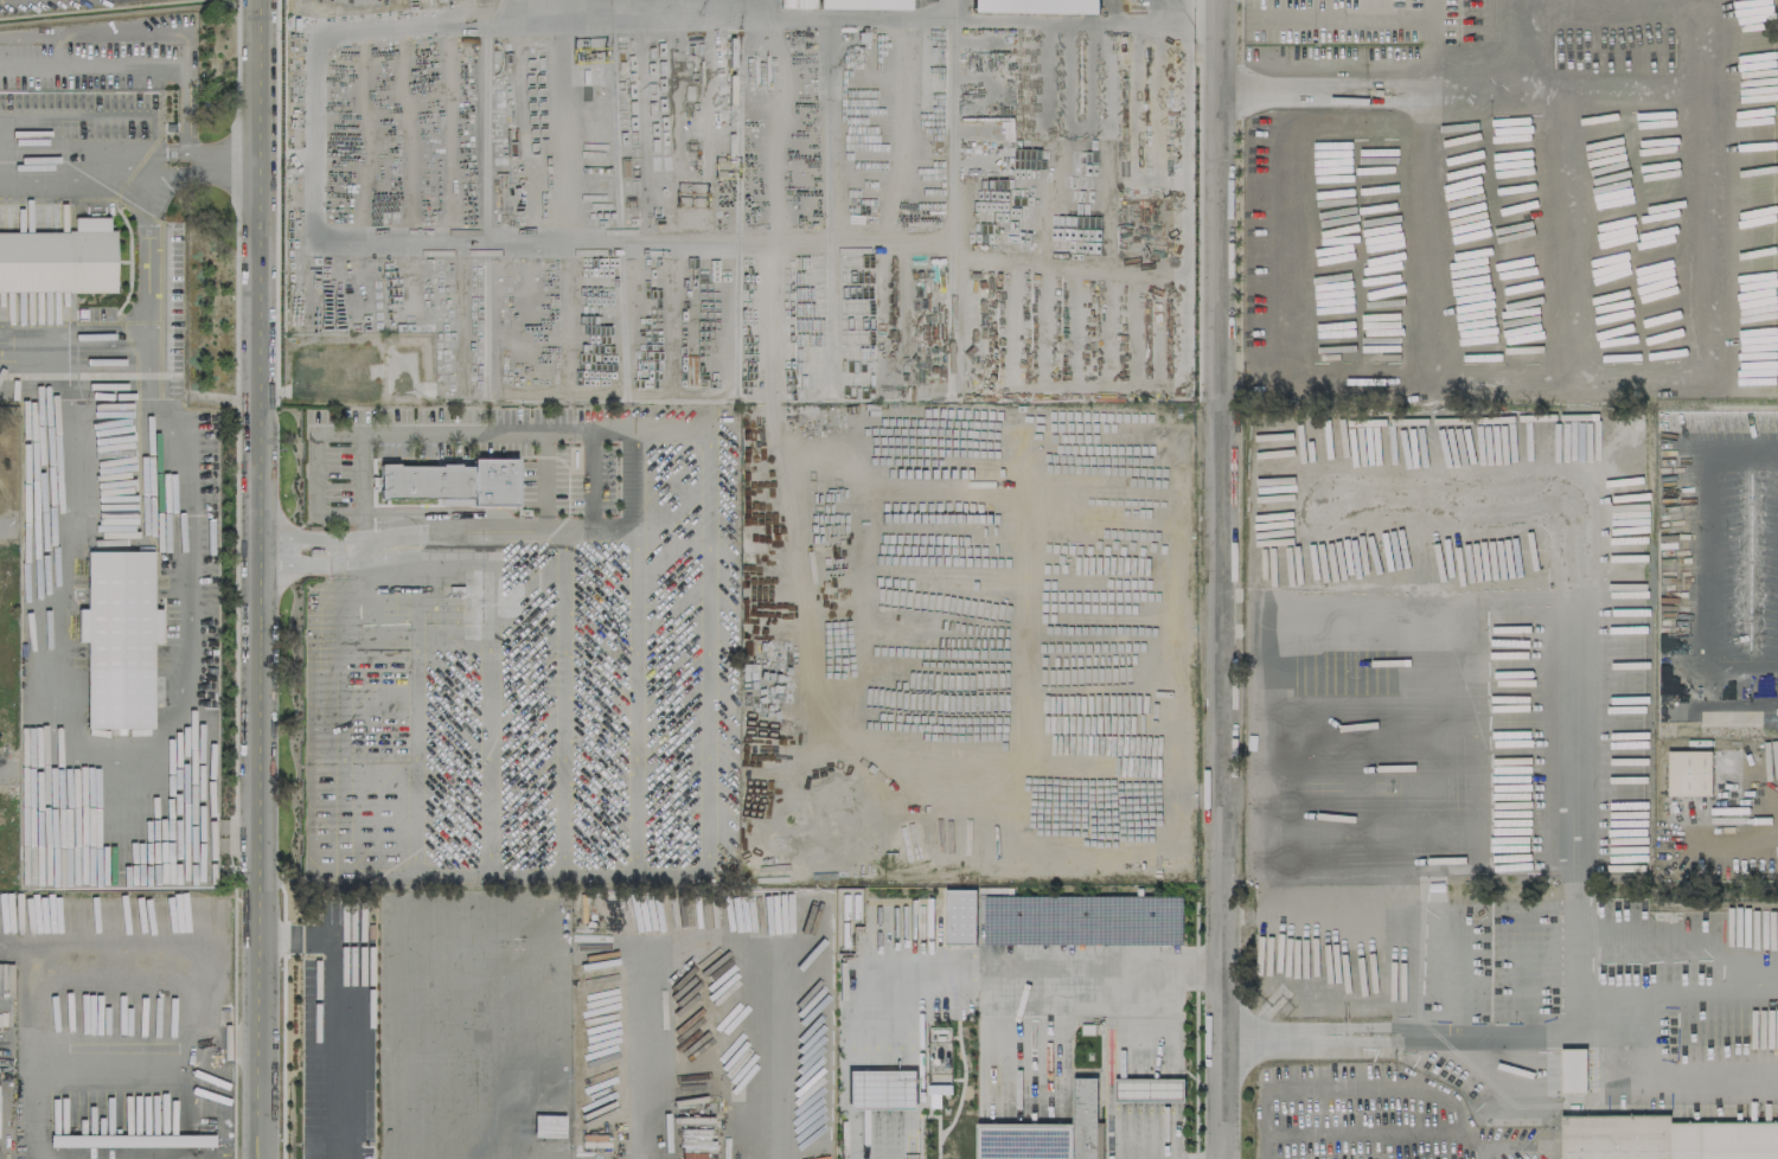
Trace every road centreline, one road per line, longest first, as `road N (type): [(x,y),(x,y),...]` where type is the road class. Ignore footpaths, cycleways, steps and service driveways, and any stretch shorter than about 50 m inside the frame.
road 1 (tertiary): [(258,0),(260,1158)]
road 2 (tertiary): [(1220,0),(1220,1158)]

